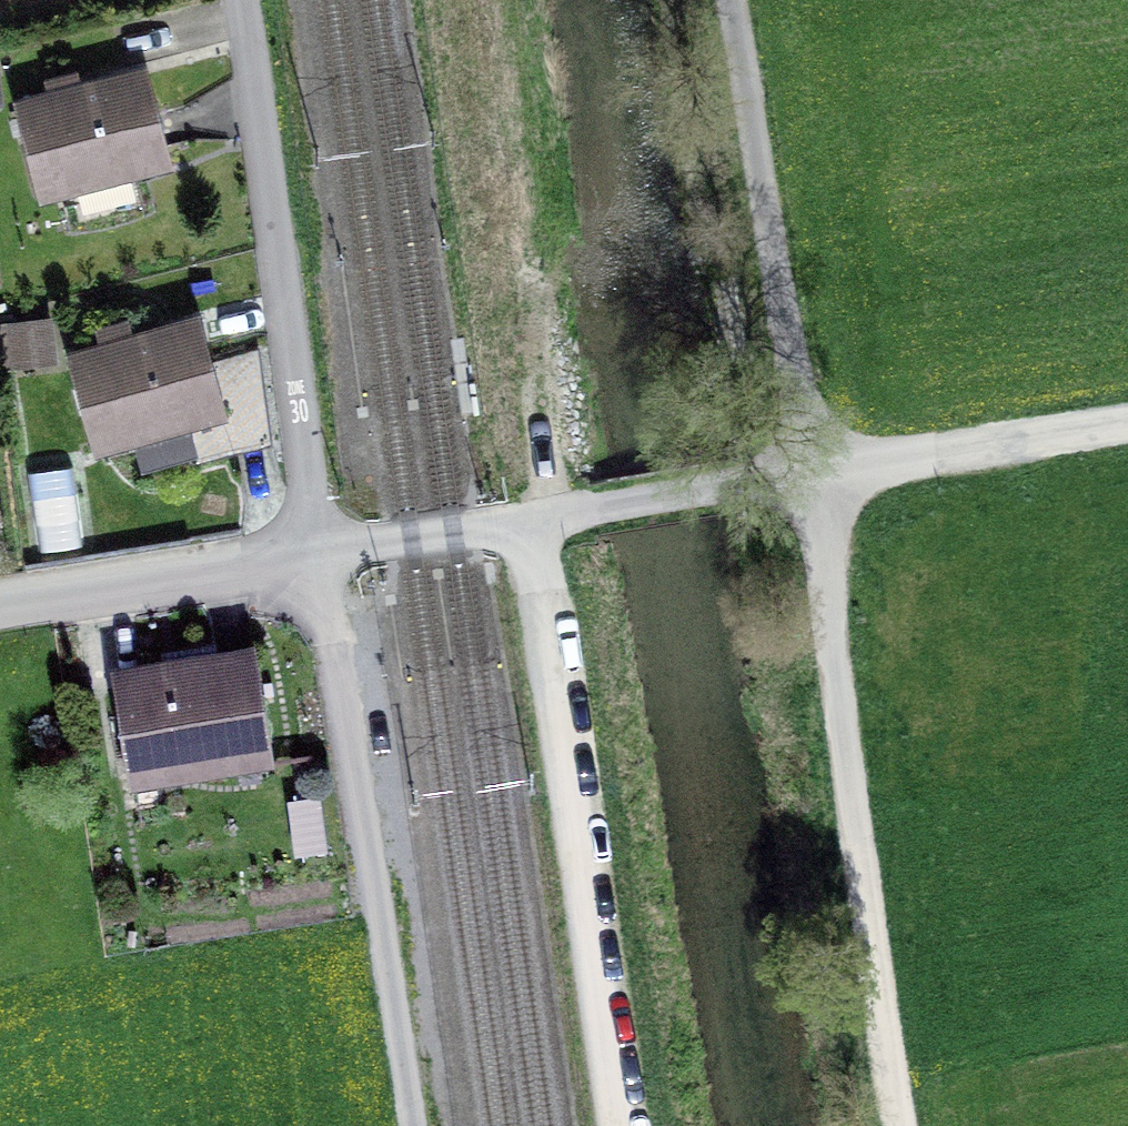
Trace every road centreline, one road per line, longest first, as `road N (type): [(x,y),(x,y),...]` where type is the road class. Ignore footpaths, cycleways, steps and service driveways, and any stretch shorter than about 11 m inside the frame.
road 1 (track): [(812,472),(907,1125)]
road 2 (track): [(610,1125),(531,521)]
road 3 (track): [(318,558),(410,1125)]
road 4 (residential): [(242,0),(318,558)]
road 5 (unclassified): [(318,558),(812,472)]
road 6 (unclassified): [(740,0),(812,472)]
road 7 (residential): [(318,558),(0,609)]
road 8 (unclassified): [(812,472),(1127,424)]

